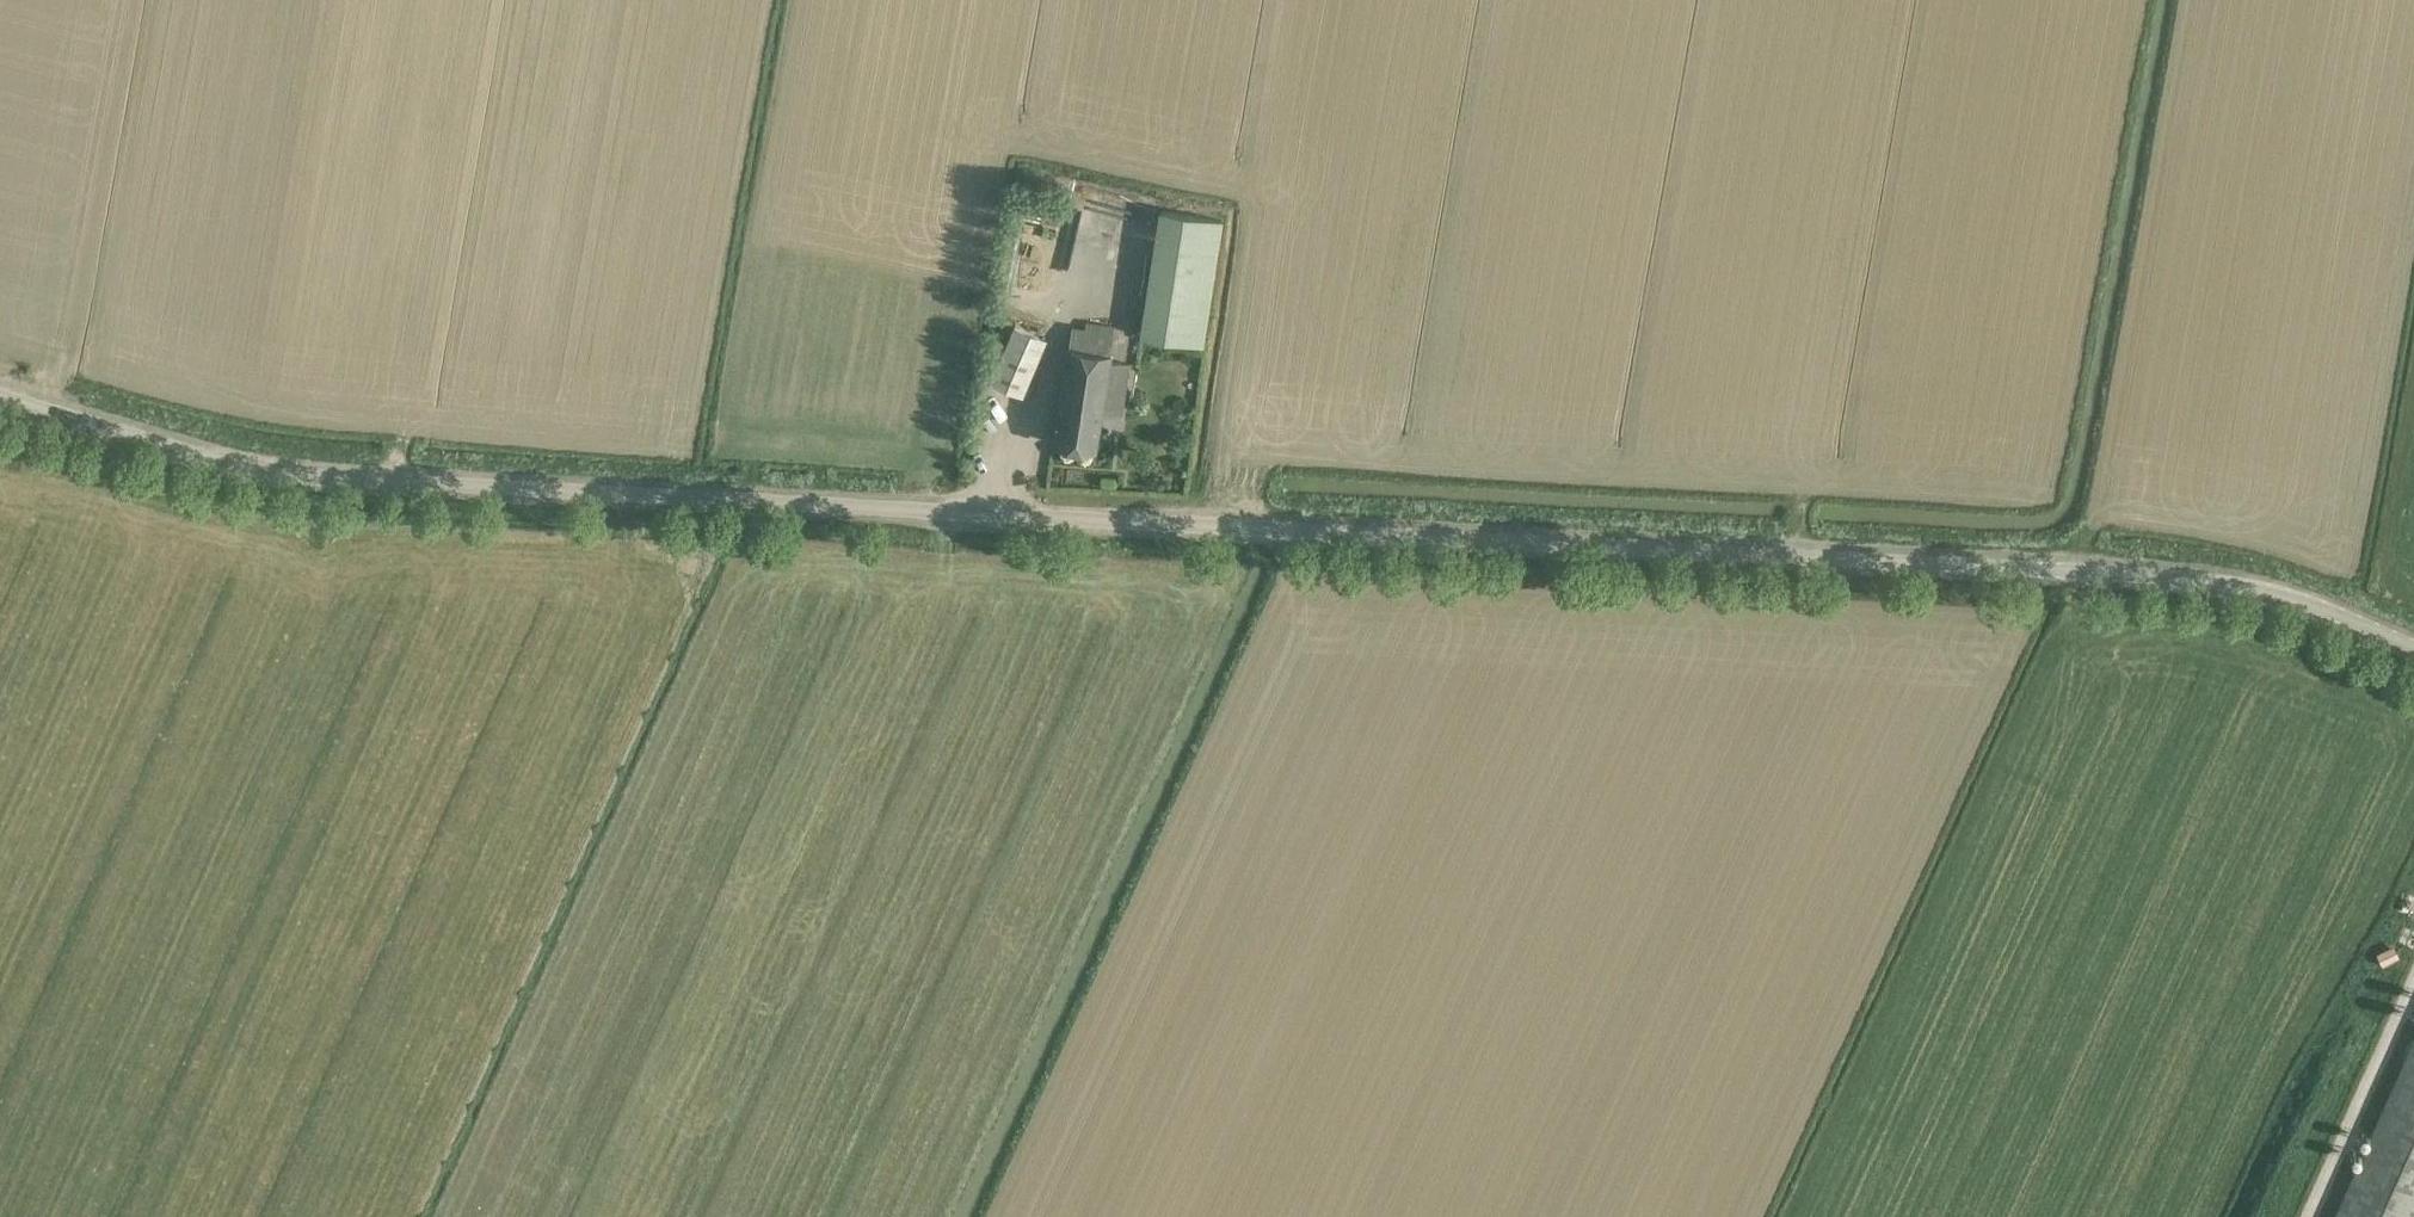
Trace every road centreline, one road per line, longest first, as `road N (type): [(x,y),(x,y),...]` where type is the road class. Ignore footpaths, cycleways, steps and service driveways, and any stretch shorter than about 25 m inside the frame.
road 1 (unclassified): [(2413,657),(2323,617),(2197,585),(303,492),(0,414)]

